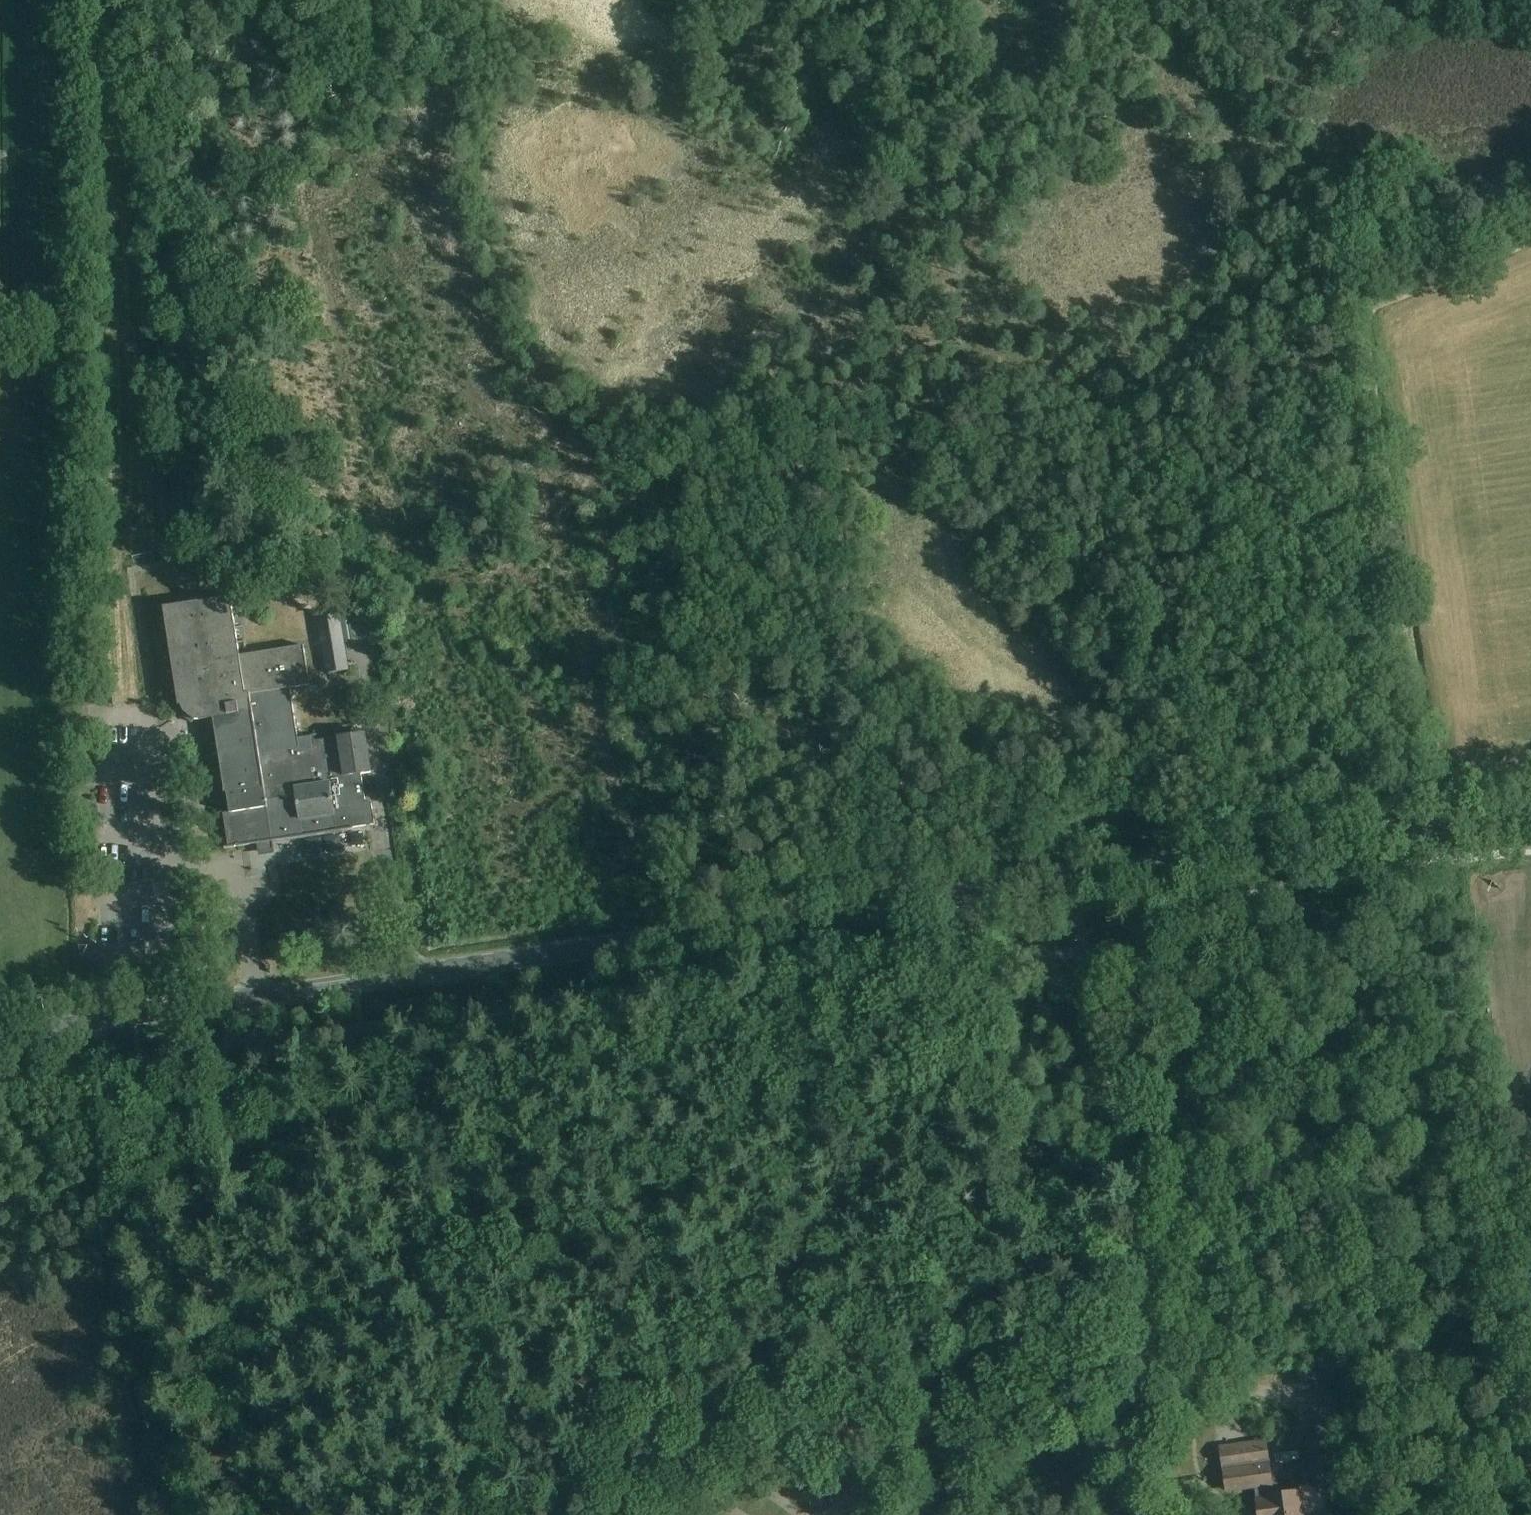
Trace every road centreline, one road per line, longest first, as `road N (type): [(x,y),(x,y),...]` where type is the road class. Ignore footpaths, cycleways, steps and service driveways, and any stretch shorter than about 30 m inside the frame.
road 1 (secondary): [(1530,810),(0,1035)]

